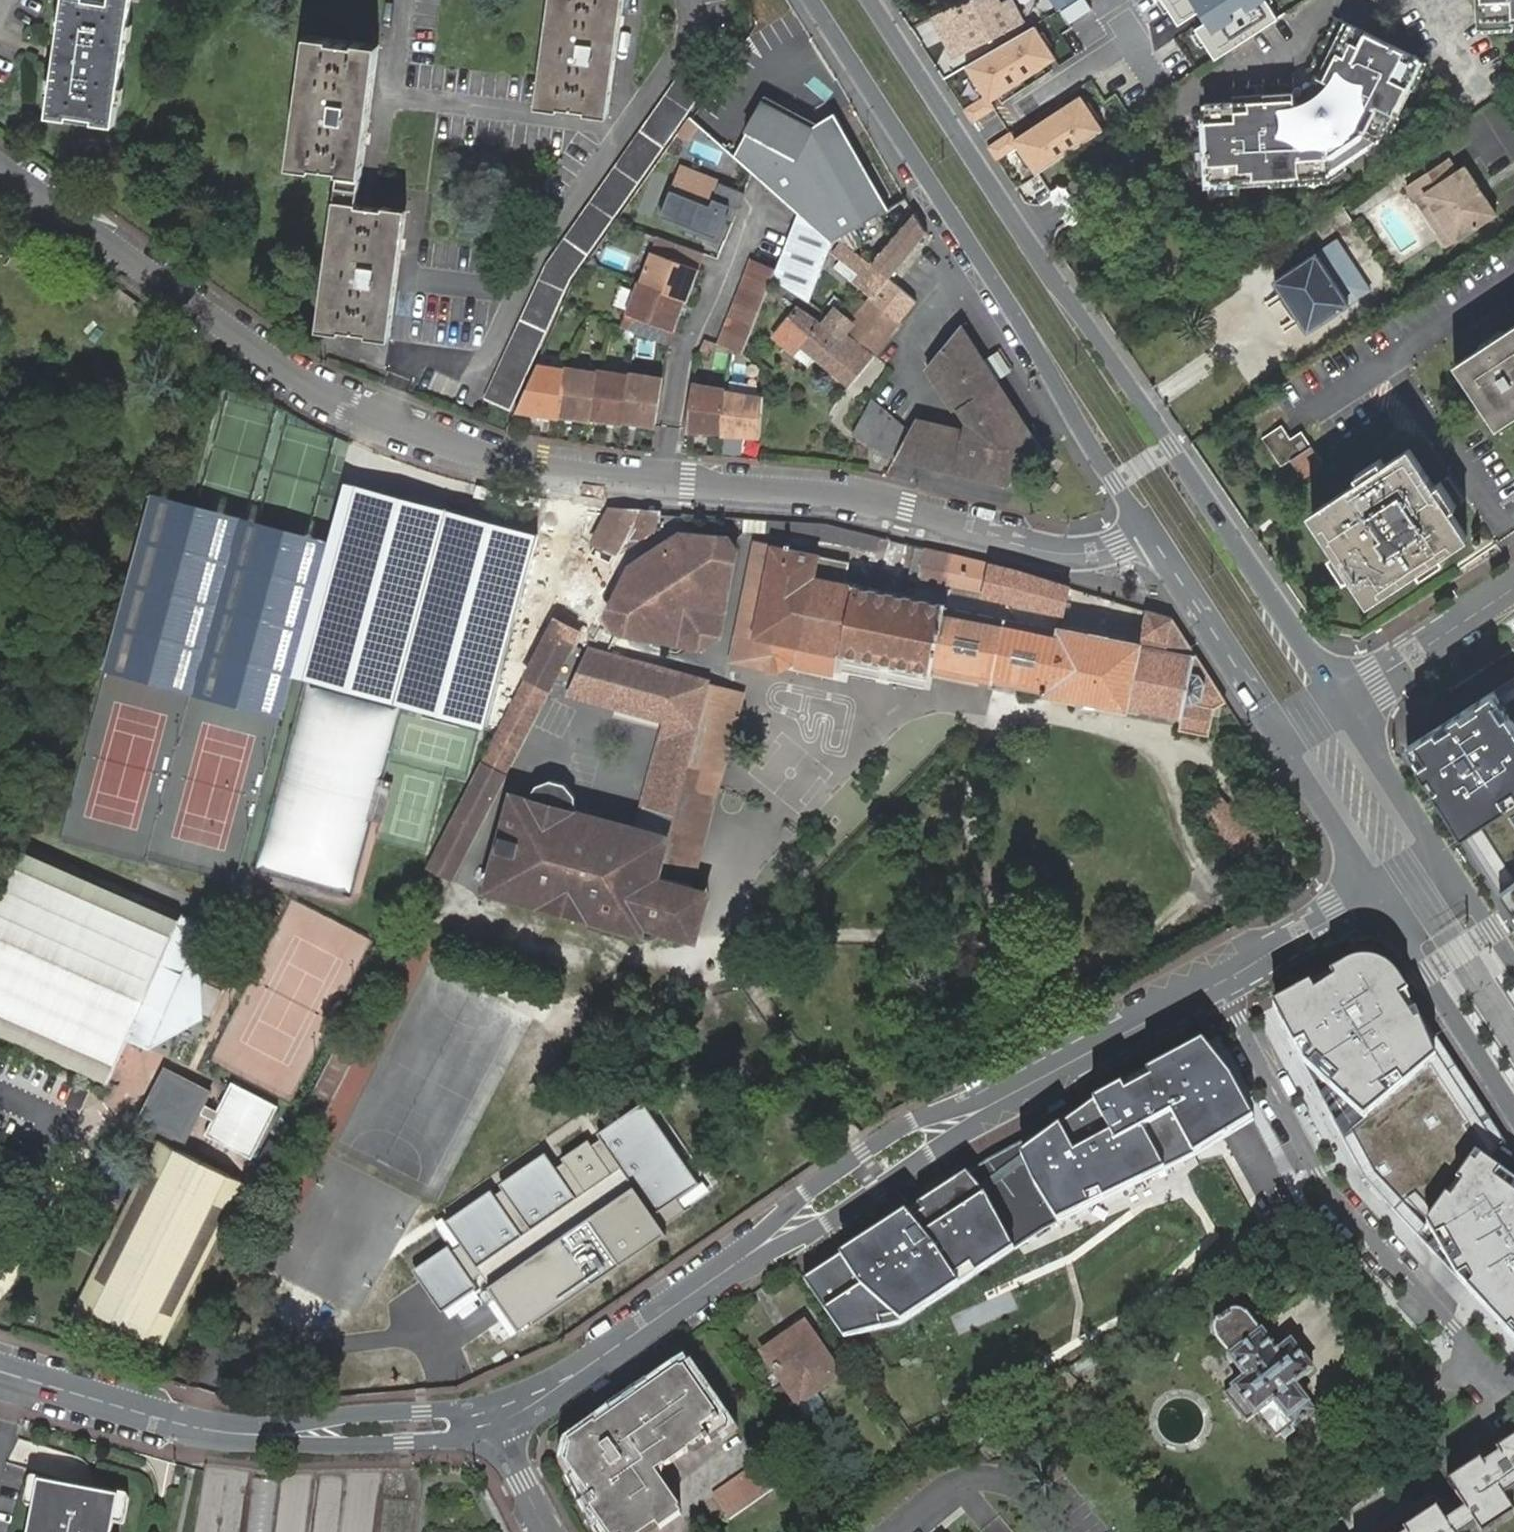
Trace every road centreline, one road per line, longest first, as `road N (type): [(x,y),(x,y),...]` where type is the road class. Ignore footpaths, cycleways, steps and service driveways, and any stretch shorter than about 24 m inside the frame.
road 1 (secondary): [(1341,704),(869,0)]
road 2 (residential): [(499,1419),(987,1100),(1216,976)]
road 3 (residential): [(1147,530),(1089,554),(1063,555),(847,499),(561,472),(375,419)]
road 4 (secondary): [(811,0),(1147,530)]
road 5 (residential): [(1513,1383),(1490,1370),(1326,1193),(1216,976)]
road 6 (residential): [(0,1371),(183,1424),(259,1436),(499,1419)]
road 7 (residential): [(375,419),(108,227),(0,161)]
road 8 (residential): [(606,135),(485,360),(420,352),(375,419)]
road 9 (secondary): [(1376,891),(1513,1112)]
road 10 (secondary): [(1147,530),(1282,743)]
road 11 (residential): [(1513,1393),(1331,1531)]
road 12 (residential): [(389,108),(606,135)]
road 13 (residential): [(1513,588),(1341,704)]
road 14 (secondary): [(1440,857),(1341,704)]
road 15 (residential): [(1216,976),(1376,891)]
road 16 (secondary): [(1282,743),(1376,891)]
road 17 (residential): [(674,0),(606,135)]
road 18 (secondary): [(1513,966),(1440,857)]
road 19 (residential): [(499,1419),(550,1531)]

